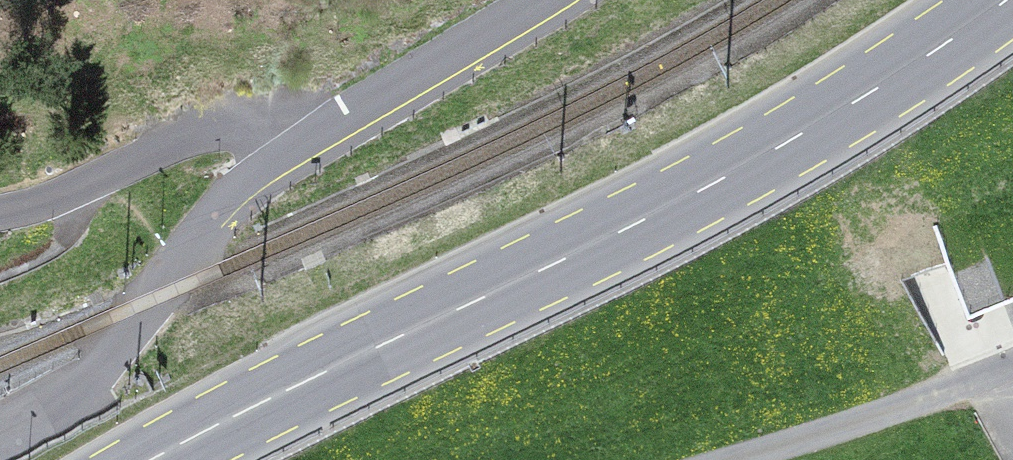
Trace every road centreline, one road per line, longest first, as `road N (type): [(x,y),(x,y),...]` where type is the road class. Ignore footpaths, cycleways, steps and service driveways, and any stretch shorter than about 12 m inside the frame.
road 1 (primary): [(150,459),(613,238),(799,137),(1005,0)]
road 2 (residential): [(302,144),(225,197),(86,382),(0,434)]
road 3 (residential): [(302,144),(259,123),(206,134),(74,191),(0,212)]
road 4 (unclassified): [(734,459),(1012,365)]
road 5 (residential): [(540,0),(302,144)]

